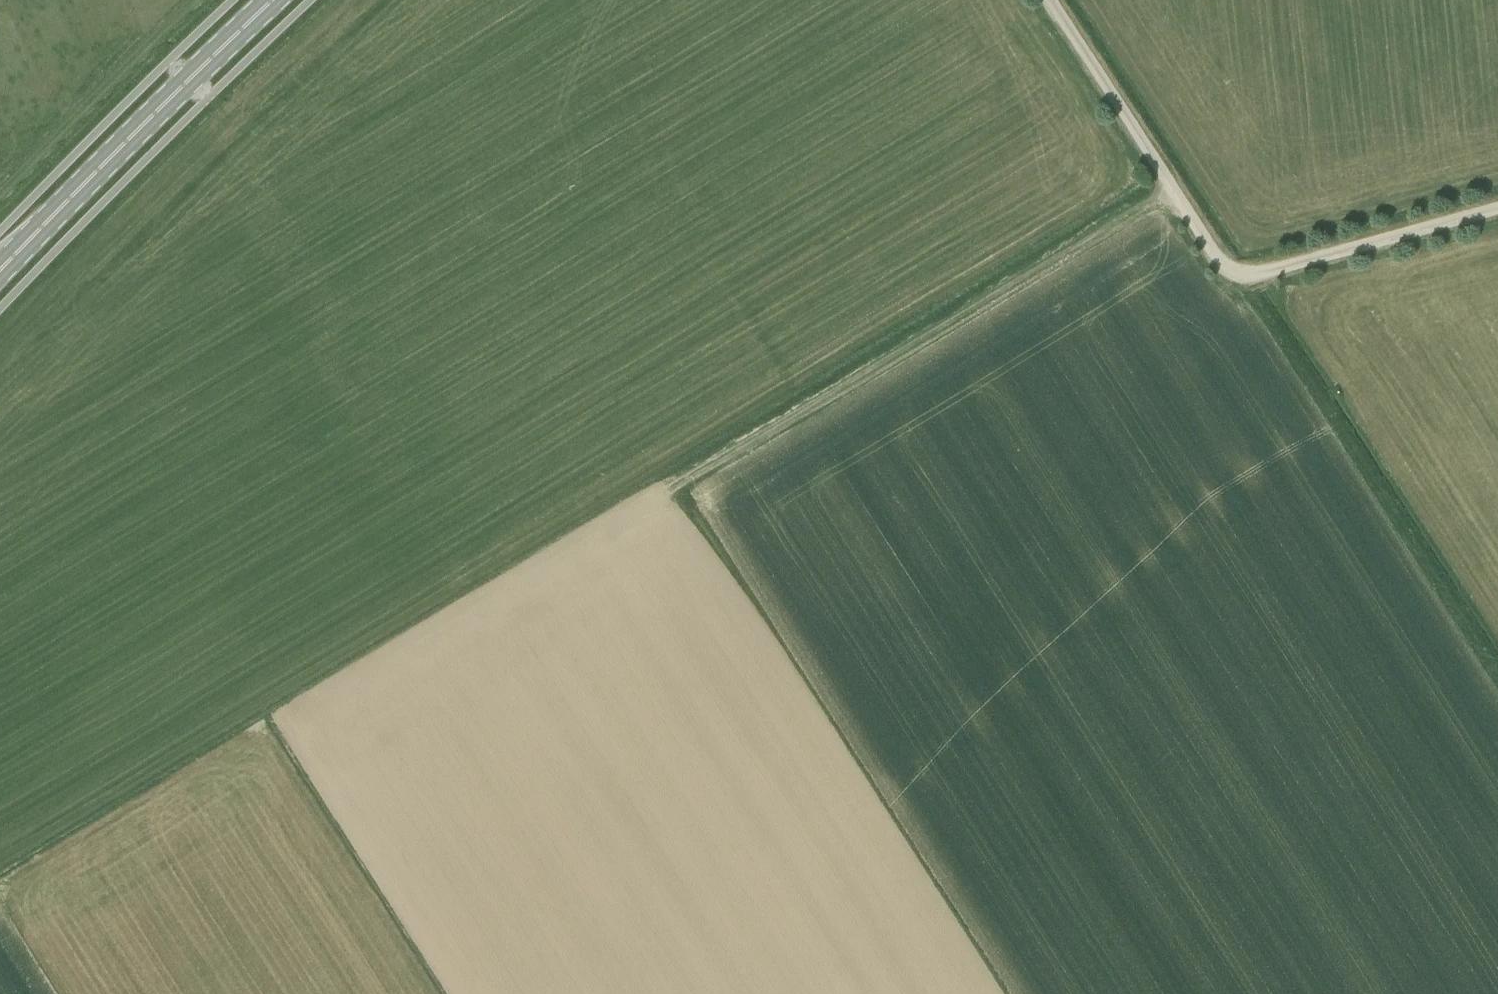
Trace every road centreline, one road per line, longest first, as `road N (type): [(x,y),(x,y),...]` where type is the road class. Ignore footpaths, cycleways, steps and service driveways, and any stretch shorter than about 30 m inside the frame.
road 1 (unclassified): [(1053,0),(1224,266),(1235,273),(1497,208)]
road 2 (primary): [(0,272),(270,0)]

